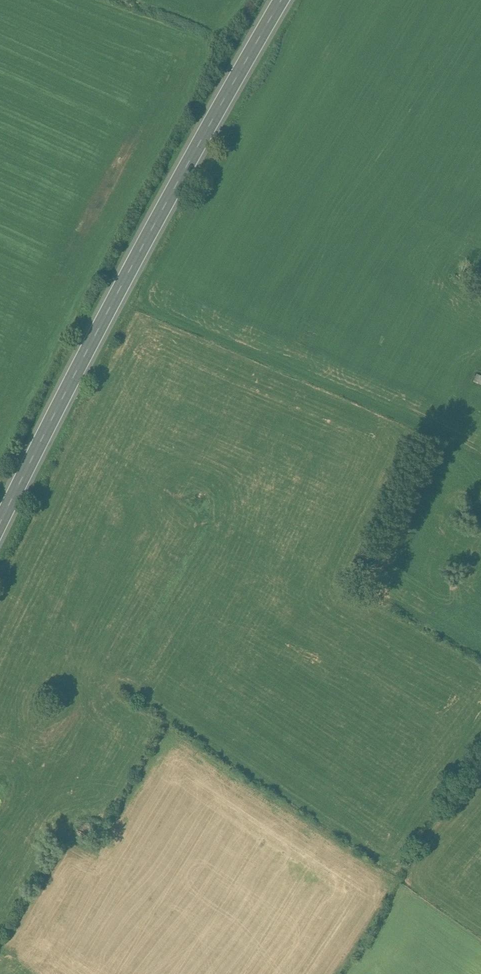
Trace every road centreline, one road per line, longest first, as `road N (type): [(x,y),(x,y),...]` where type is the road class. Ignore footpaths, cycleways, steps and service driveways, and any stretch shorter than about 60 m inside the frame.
road 1 (primary): [(282,0),(0,523)]

